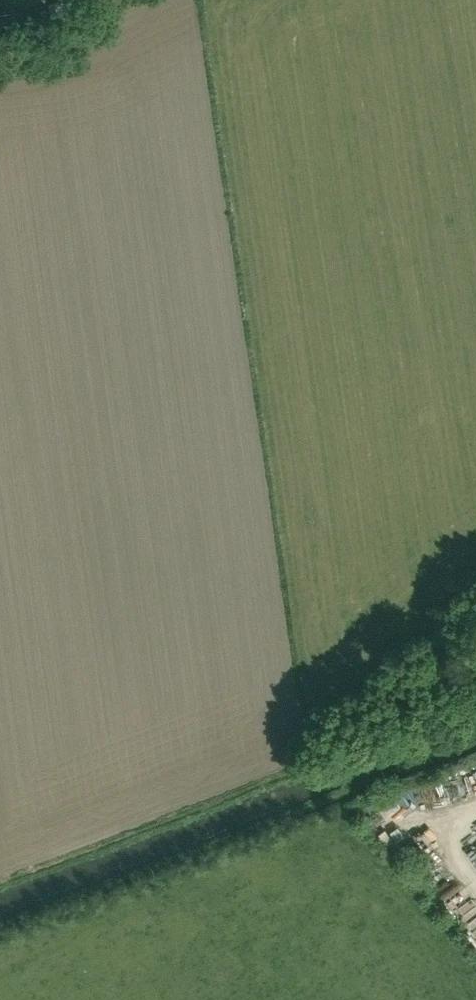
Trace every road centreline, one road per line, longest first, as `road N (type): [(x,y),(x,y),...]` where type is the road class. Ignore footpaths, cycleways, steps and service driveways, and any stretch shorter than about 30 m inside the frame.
road 1 (track): [(0,925),(475,748)]

